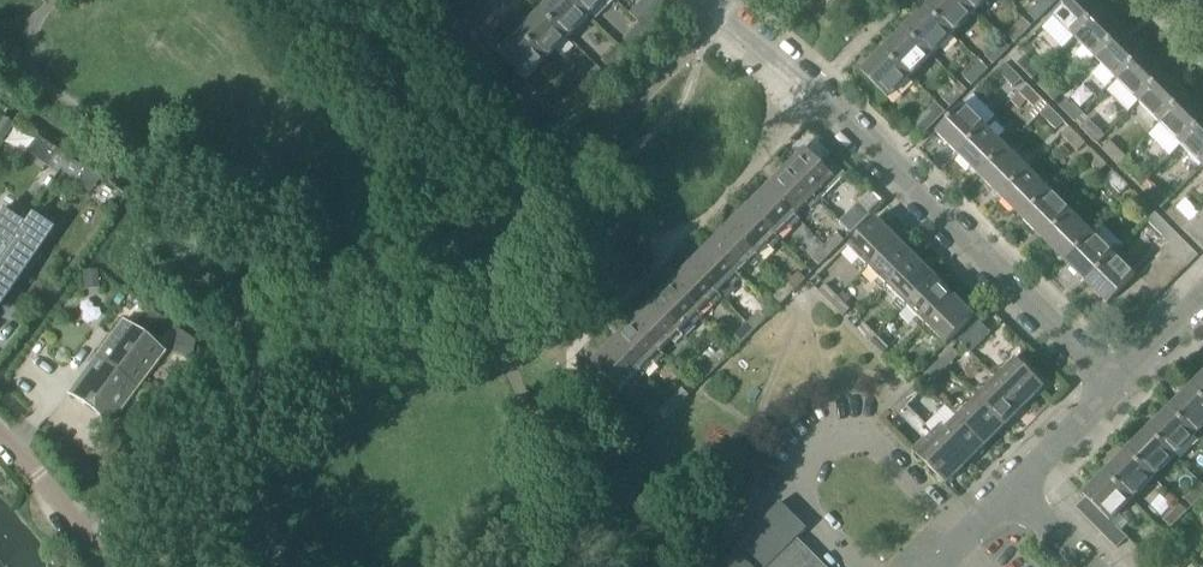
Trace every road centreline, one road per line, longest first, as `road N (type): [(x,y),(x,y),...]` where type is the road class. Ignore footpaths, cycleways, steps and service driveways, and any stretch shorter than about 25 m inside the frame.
road 1 (residential): [(1113,390),(872,146),(711,0)]
road 2 (unclassified): [(862,566),(801,497),(800,466),(816,446),(841,436),(874,445),(969,537)]
road 3 (unclassified): [(102,566),(0,435)]
road 4 (residential): [(1013,494),(1113,390)]
road 5 (residential): [(1113,390),(1202,300)]

